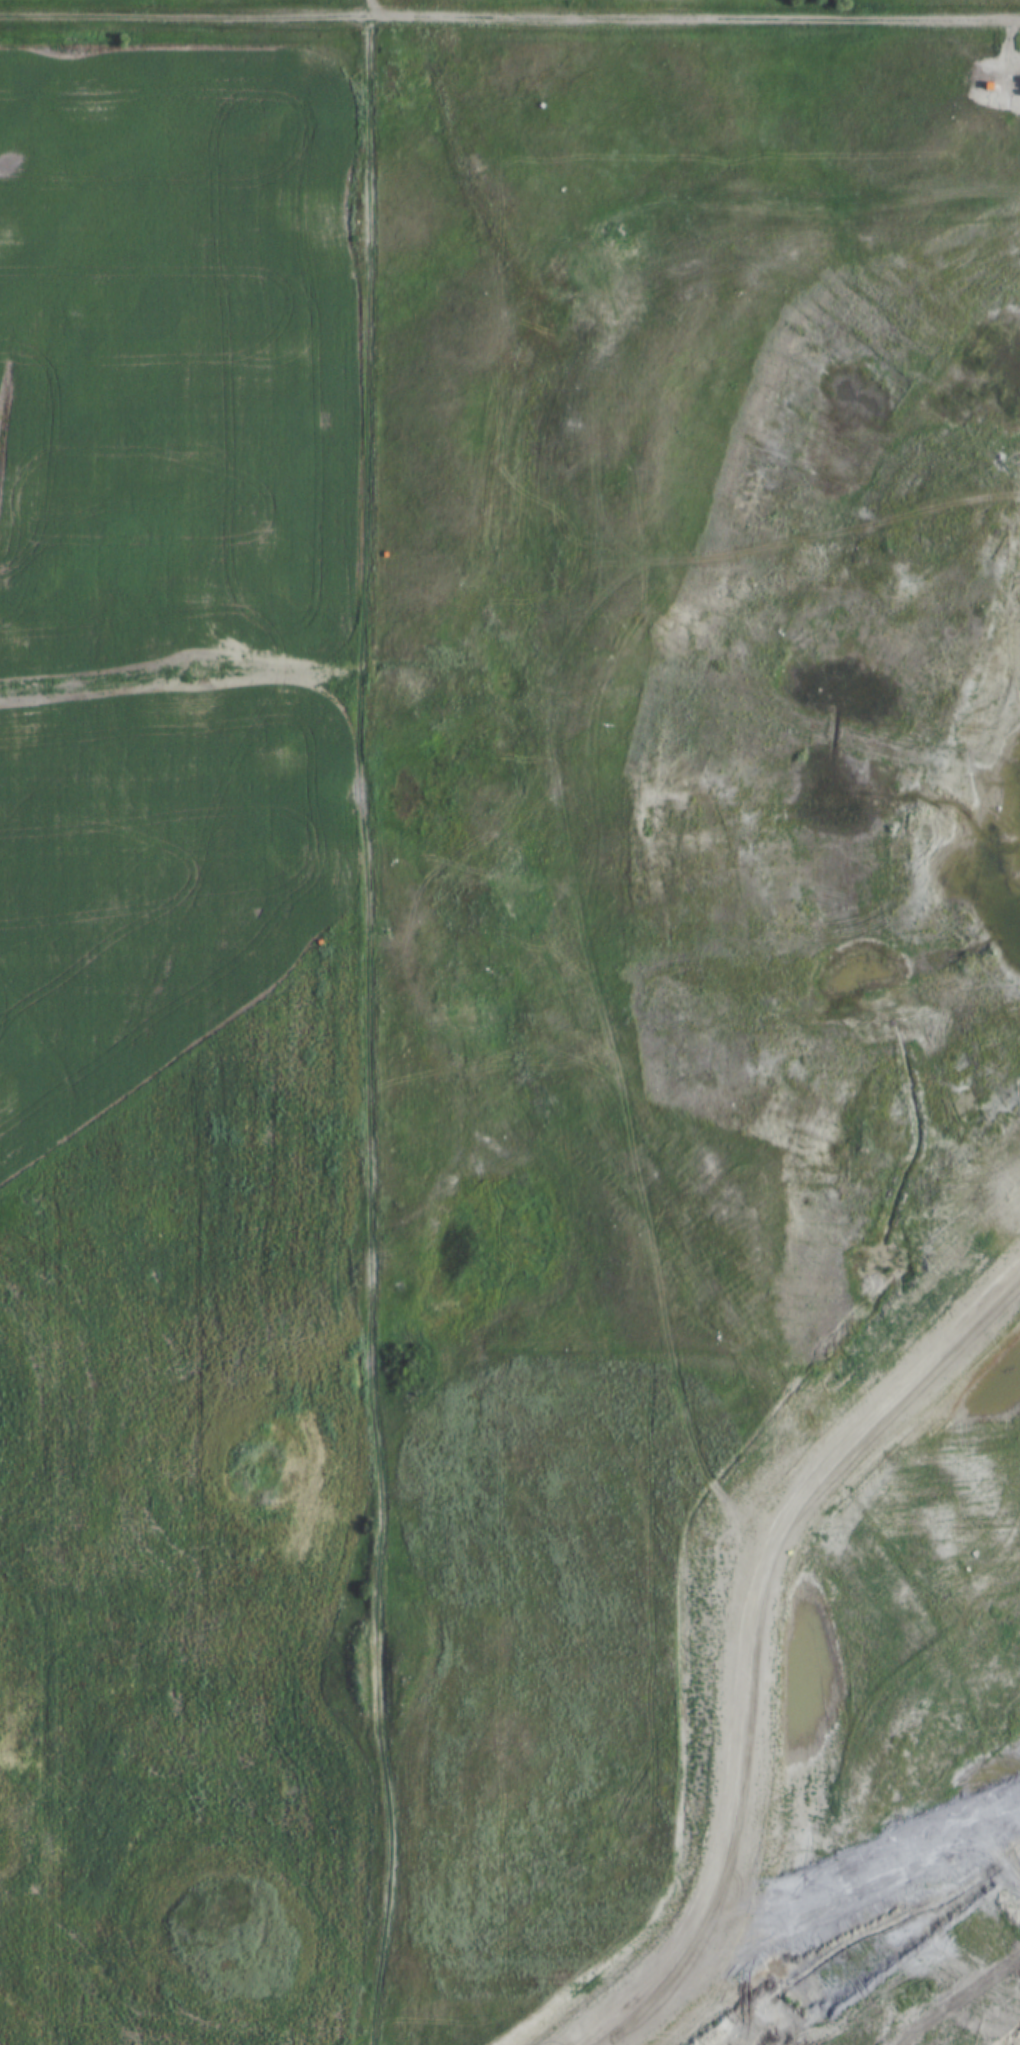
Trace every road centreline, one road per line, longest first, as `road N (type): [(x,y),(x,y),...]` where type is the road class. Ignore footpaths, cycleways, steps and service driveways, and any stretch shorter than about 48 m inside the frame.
road 1 (track): [(372,2044),(379,1506),(367,889),(375,0)]
road 2 (track): [(1019,18),(0,19)]

